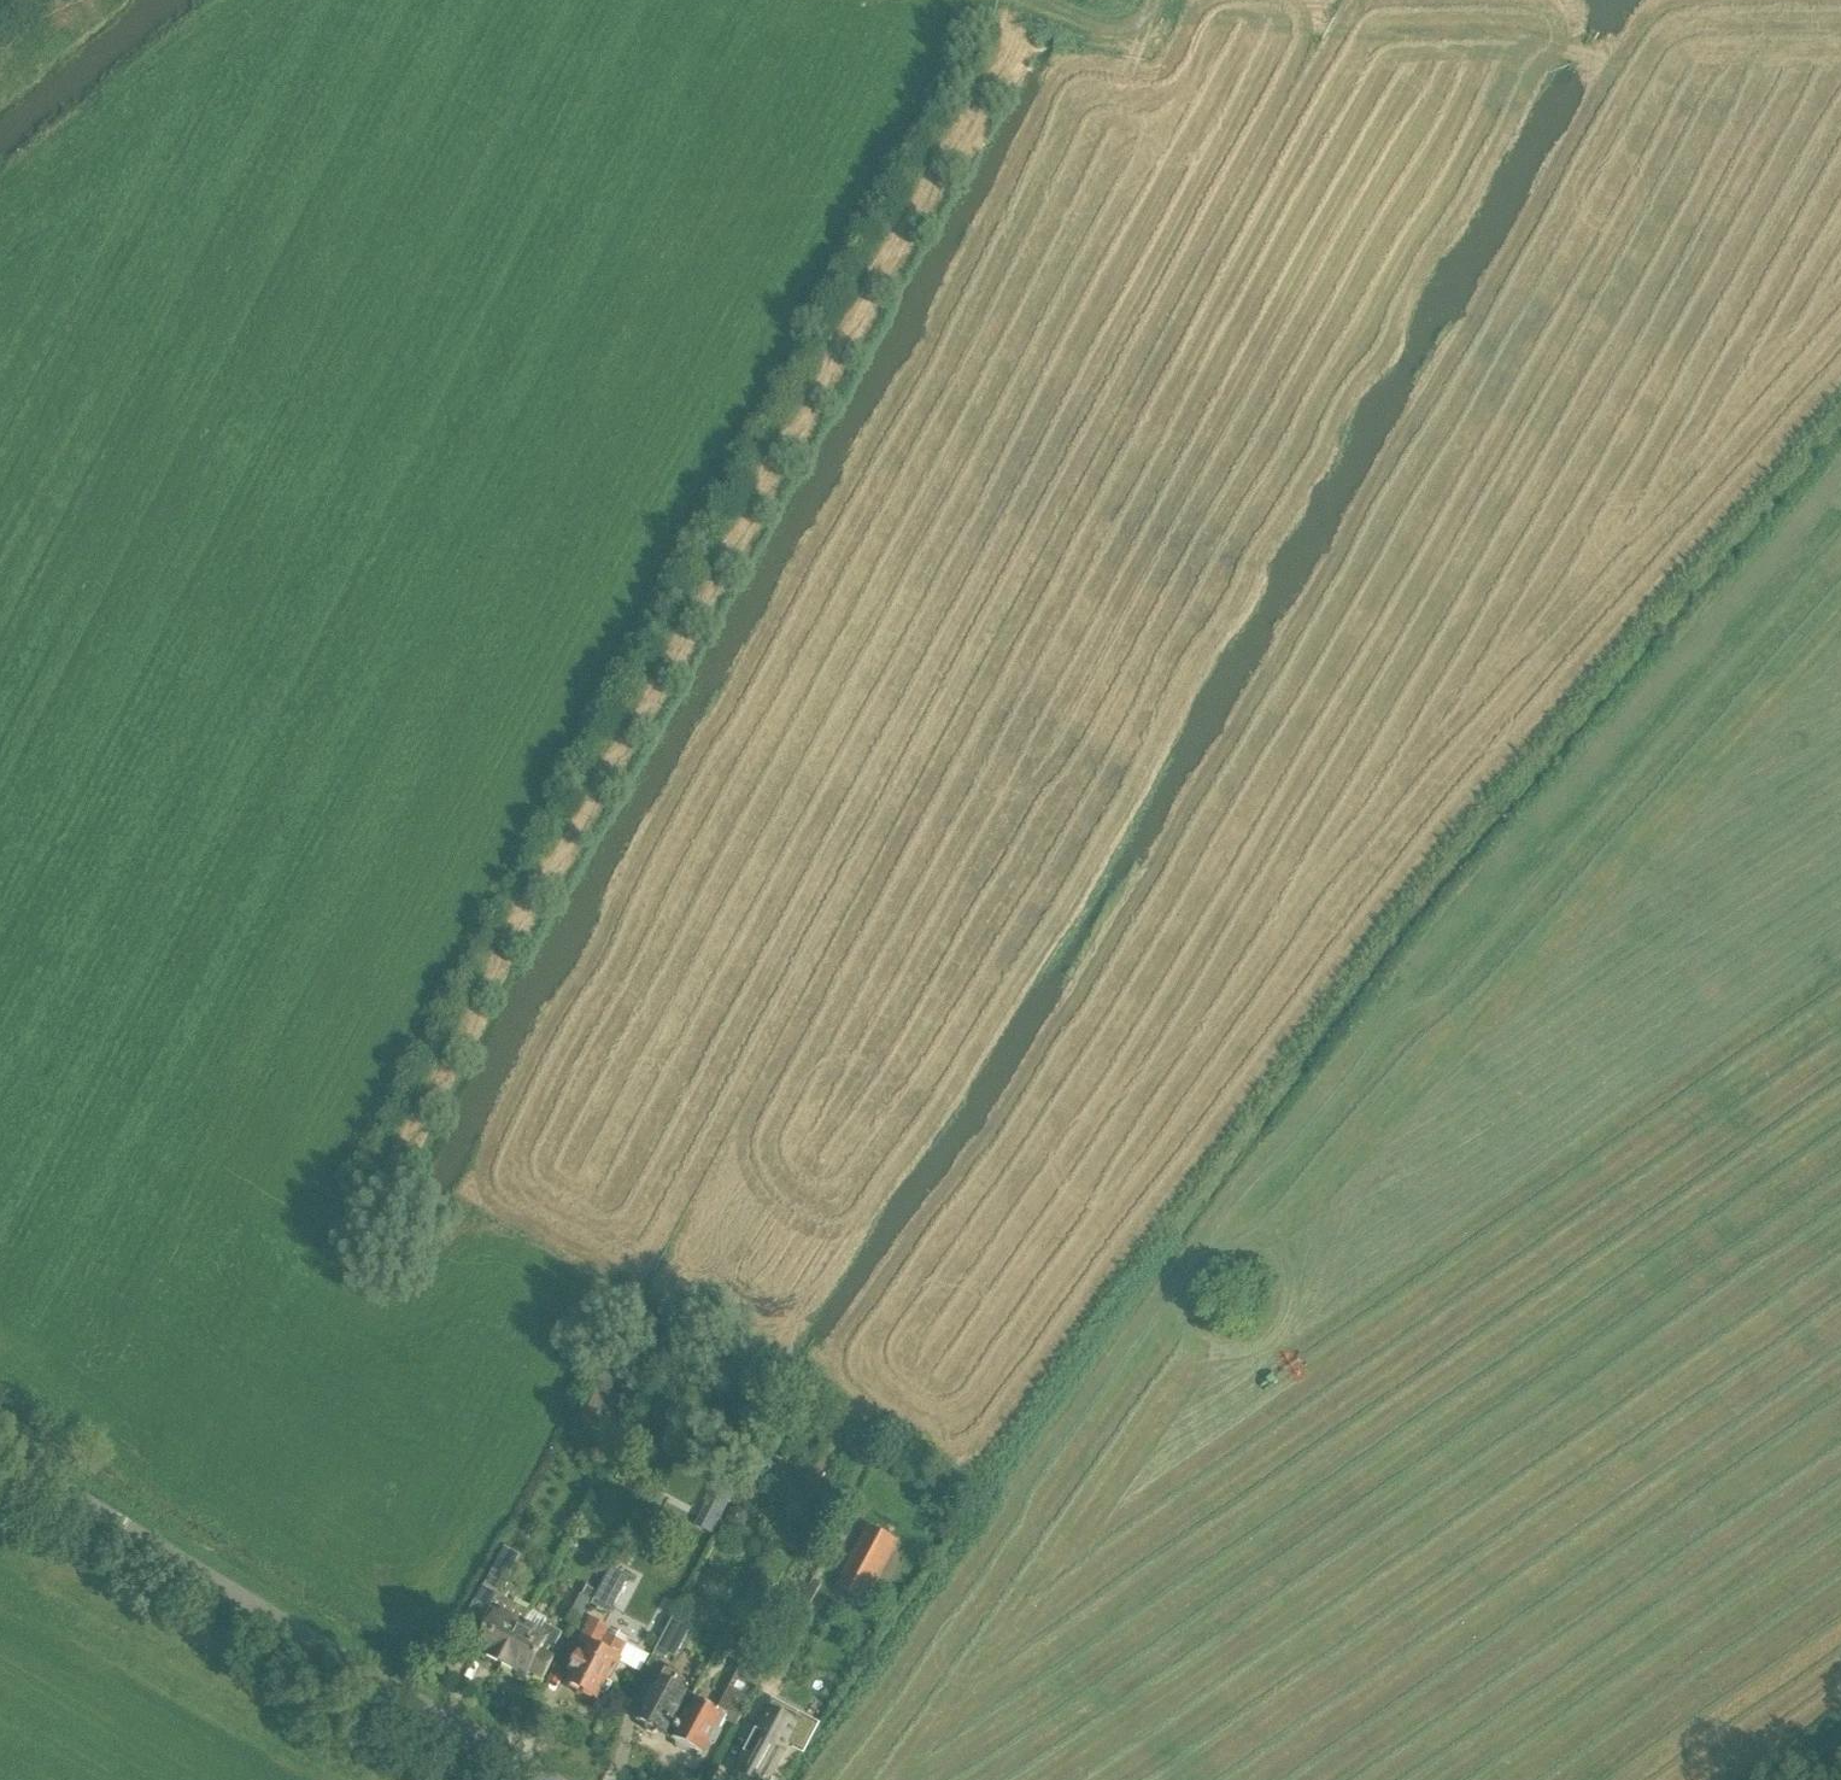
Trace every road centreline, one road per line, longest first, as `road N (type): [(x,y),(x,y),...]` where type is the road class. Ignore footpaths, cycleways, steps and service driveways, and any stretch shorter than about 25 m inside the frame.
road 1 (unclassified): [(550,1779),(0,1447)]
road 2 (track): [(1155,0),(1150,15),(1129,30),(1106,29),(1025,0)]

